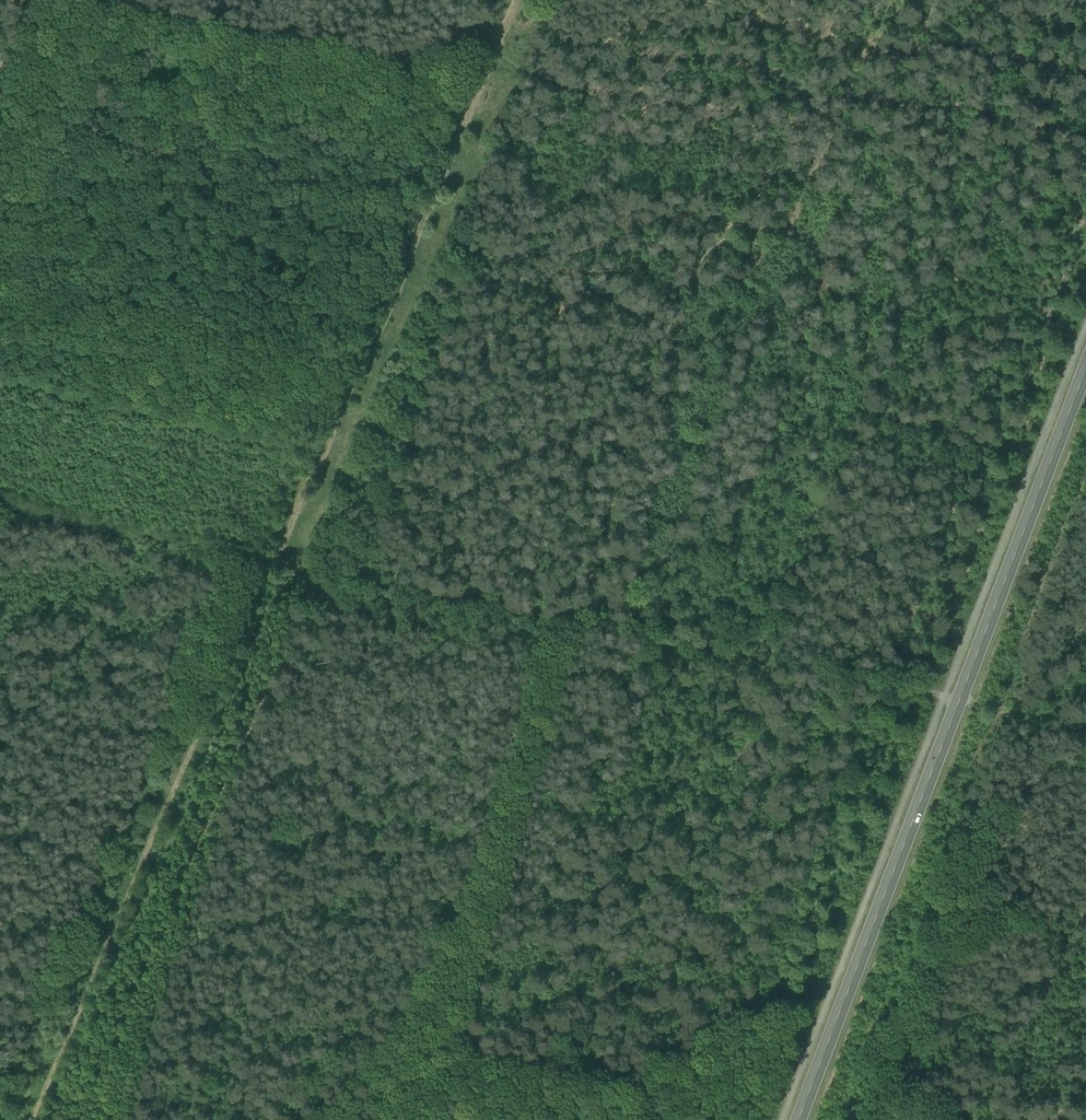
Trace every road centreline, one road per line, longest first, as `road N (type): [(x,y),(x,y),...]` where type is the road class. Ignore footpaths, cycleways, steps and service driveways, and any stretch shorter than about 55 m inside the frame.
road 1 (track): [(35,1119),(513,0)]
road 2 (primary): [(800,1119),(1085,368)]
road 3 (track): [(833,133),(556,80),(493,44),(404,58),(90,0)]
road 4 (track): [(578,624),(0,501)]
road 5 (track): [(578,624),(653,358),(707,254),(736,234),(795,222),(833,133)]
road 6 (track): [(446,1051),(578,624)]
road 7 (track): [(959,700),(578,624)]
road 8 (track): [(887,0),(833,133)]

